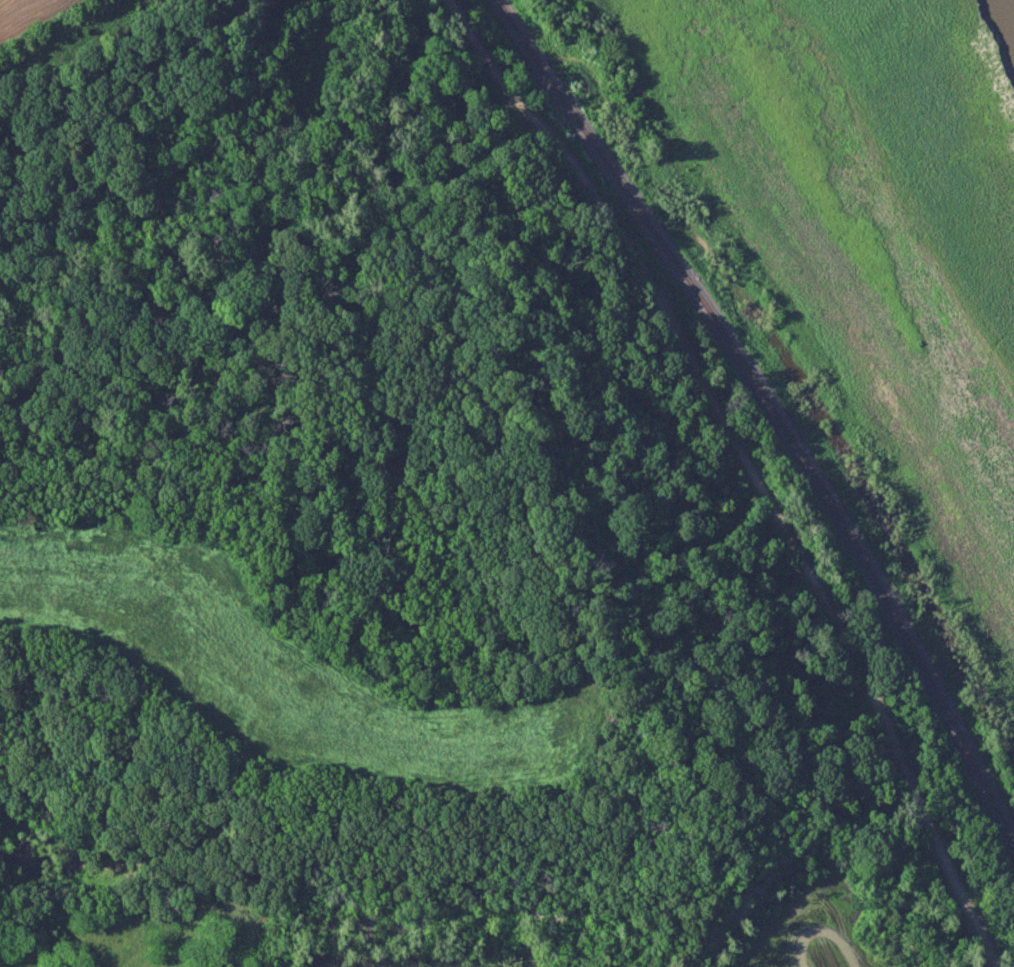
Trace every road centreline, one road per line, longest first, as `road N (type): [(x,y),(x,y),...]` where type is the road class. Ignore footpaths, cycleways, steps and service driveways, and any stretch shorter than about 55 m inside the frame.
road 1 (residential): [(1000,966),(896,750),(617,217),(455,0)]

